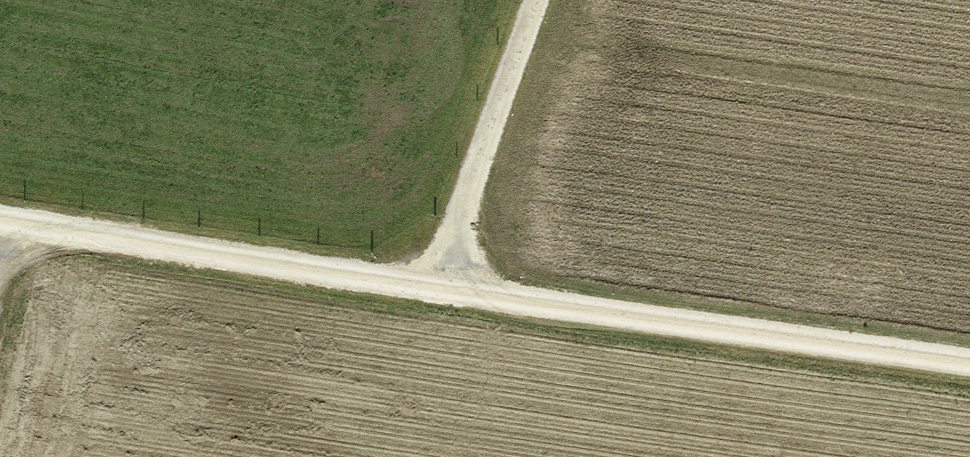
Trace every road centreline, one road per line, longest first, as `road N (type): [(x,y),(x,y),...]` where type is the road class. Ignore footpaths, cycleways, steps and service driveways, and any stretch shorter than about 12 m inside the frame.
road 1 (track): [(969,366),(0,224)]
road 2 (track): [(455,292),(462,202),(534,0)]

